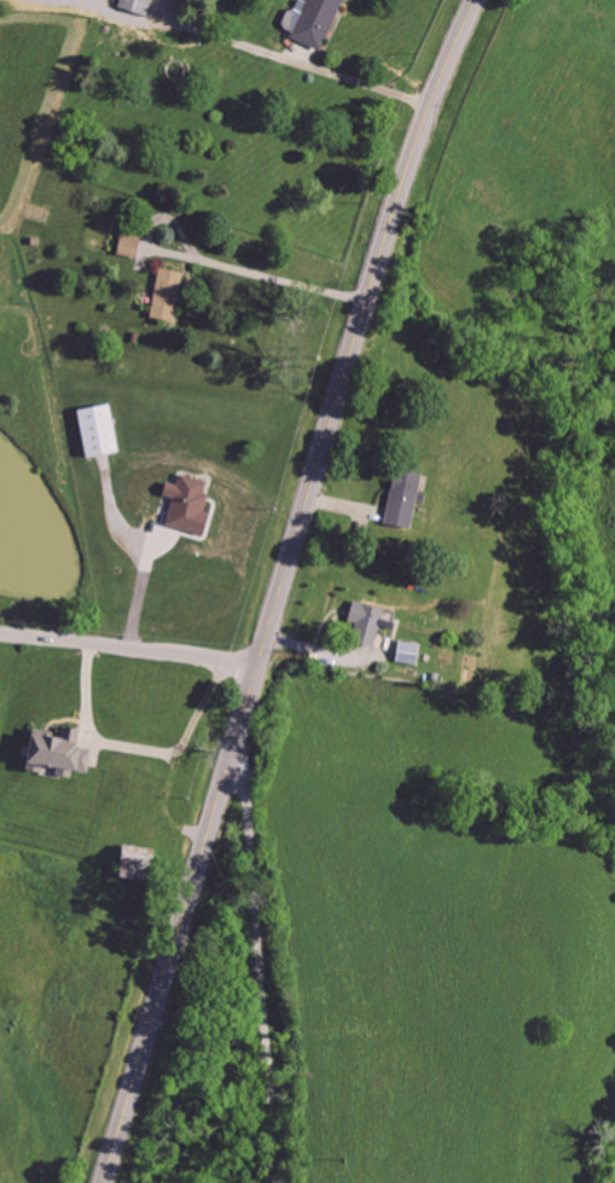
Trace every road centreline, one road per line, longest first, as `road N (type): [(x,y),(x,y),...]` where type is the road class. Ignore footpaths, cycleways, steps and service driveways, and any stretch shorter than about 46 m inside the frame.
road 1 (primary): [(109,1182),(385,250),(480,0)]
road 2 (residential): [(276,1182),(277,1102),(251,795),(236,750)]
road 3 (residential): [(261,666),(0,634)]

